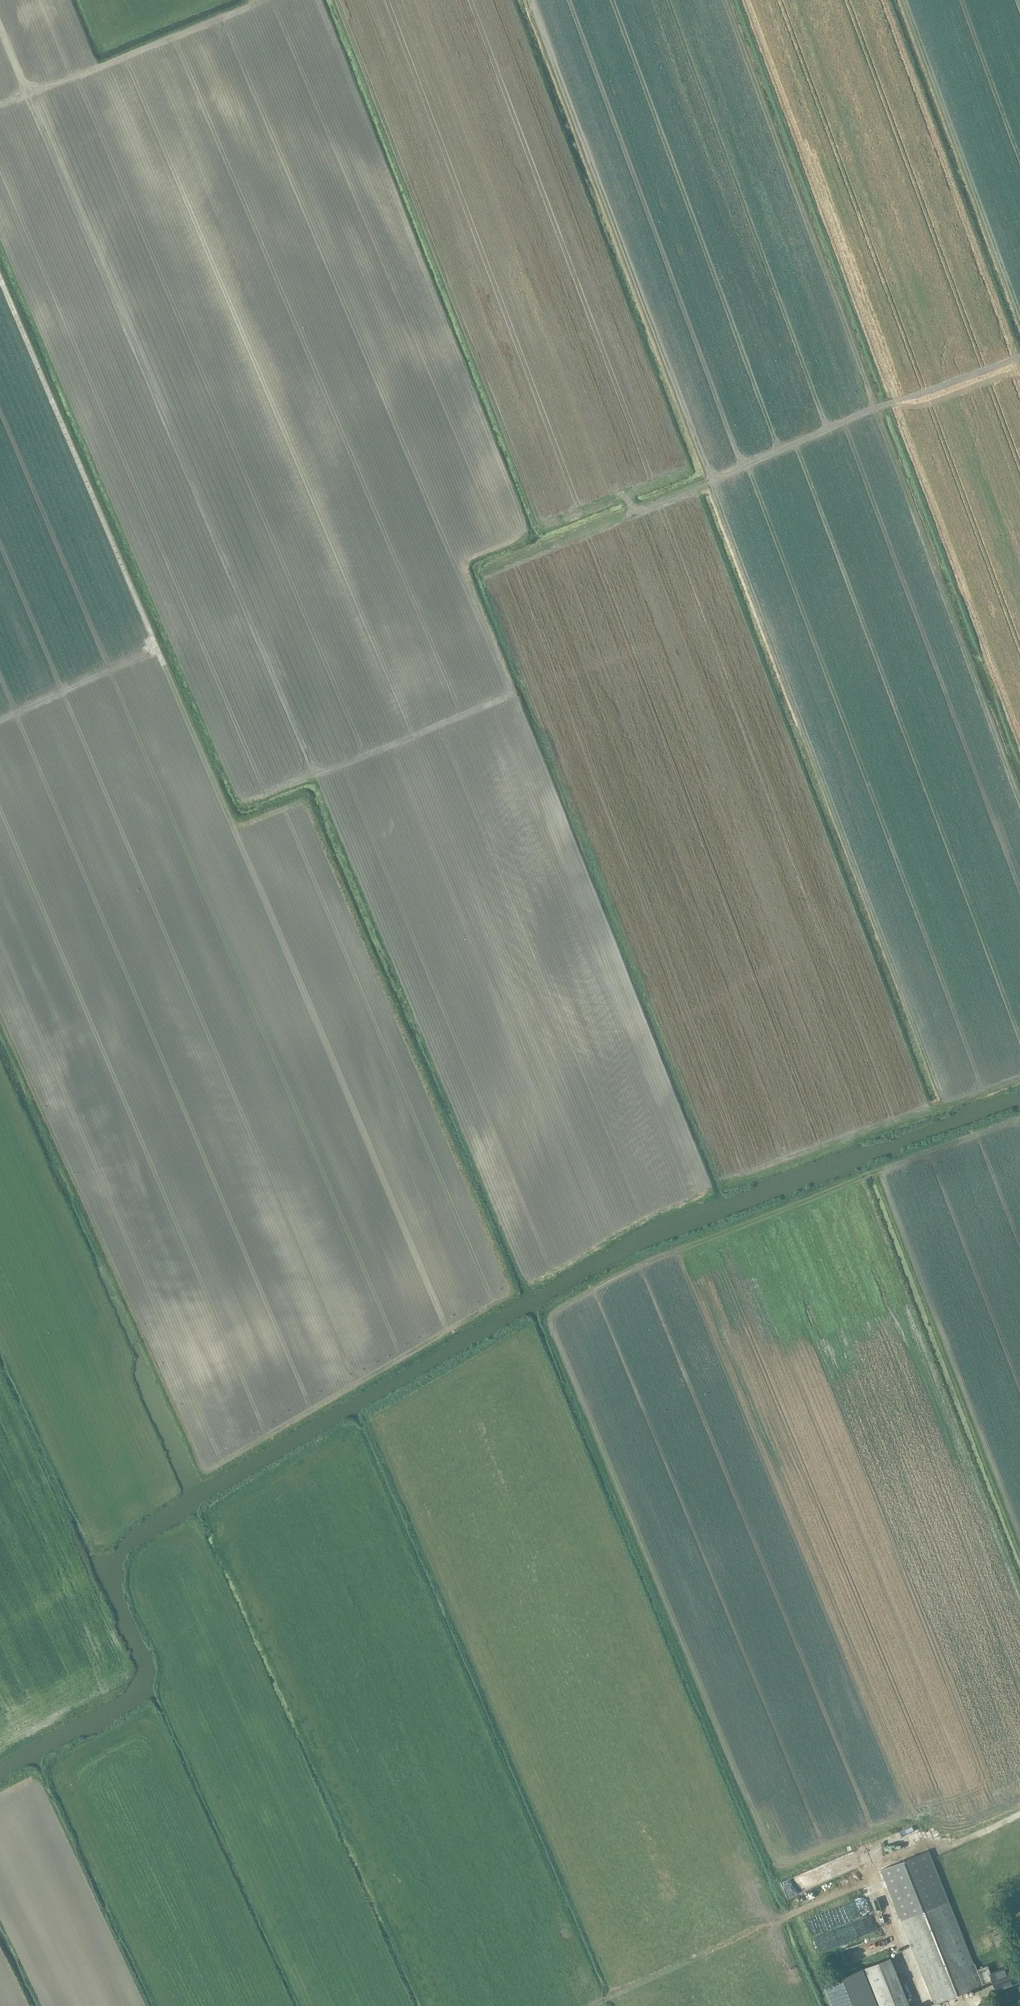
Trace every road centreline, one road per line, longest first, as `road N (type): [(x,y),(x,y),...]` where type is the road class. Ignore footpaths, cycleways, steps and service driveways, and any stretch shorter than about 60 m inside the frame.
road 1 (track): [(165,664),(0,274)]

